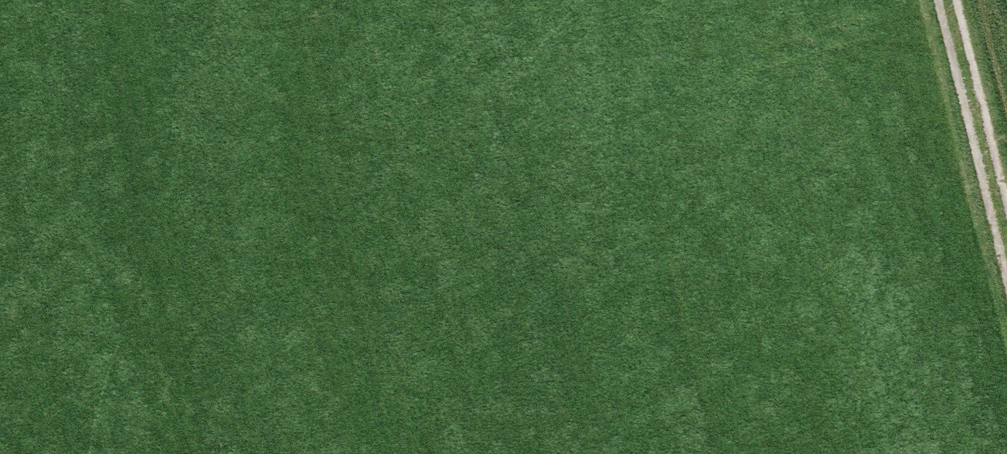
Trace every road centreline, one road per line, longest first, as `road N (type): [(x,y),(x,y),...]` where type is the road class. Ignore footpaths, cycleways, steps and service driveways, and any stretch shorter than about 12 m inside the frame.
road 1 (motorway): [(784,0),(0,323)]
road 2 (motorway): [(466,453),(634,390),(1006,208)]
road 3 (track): [(1006,263),(940,0)]

